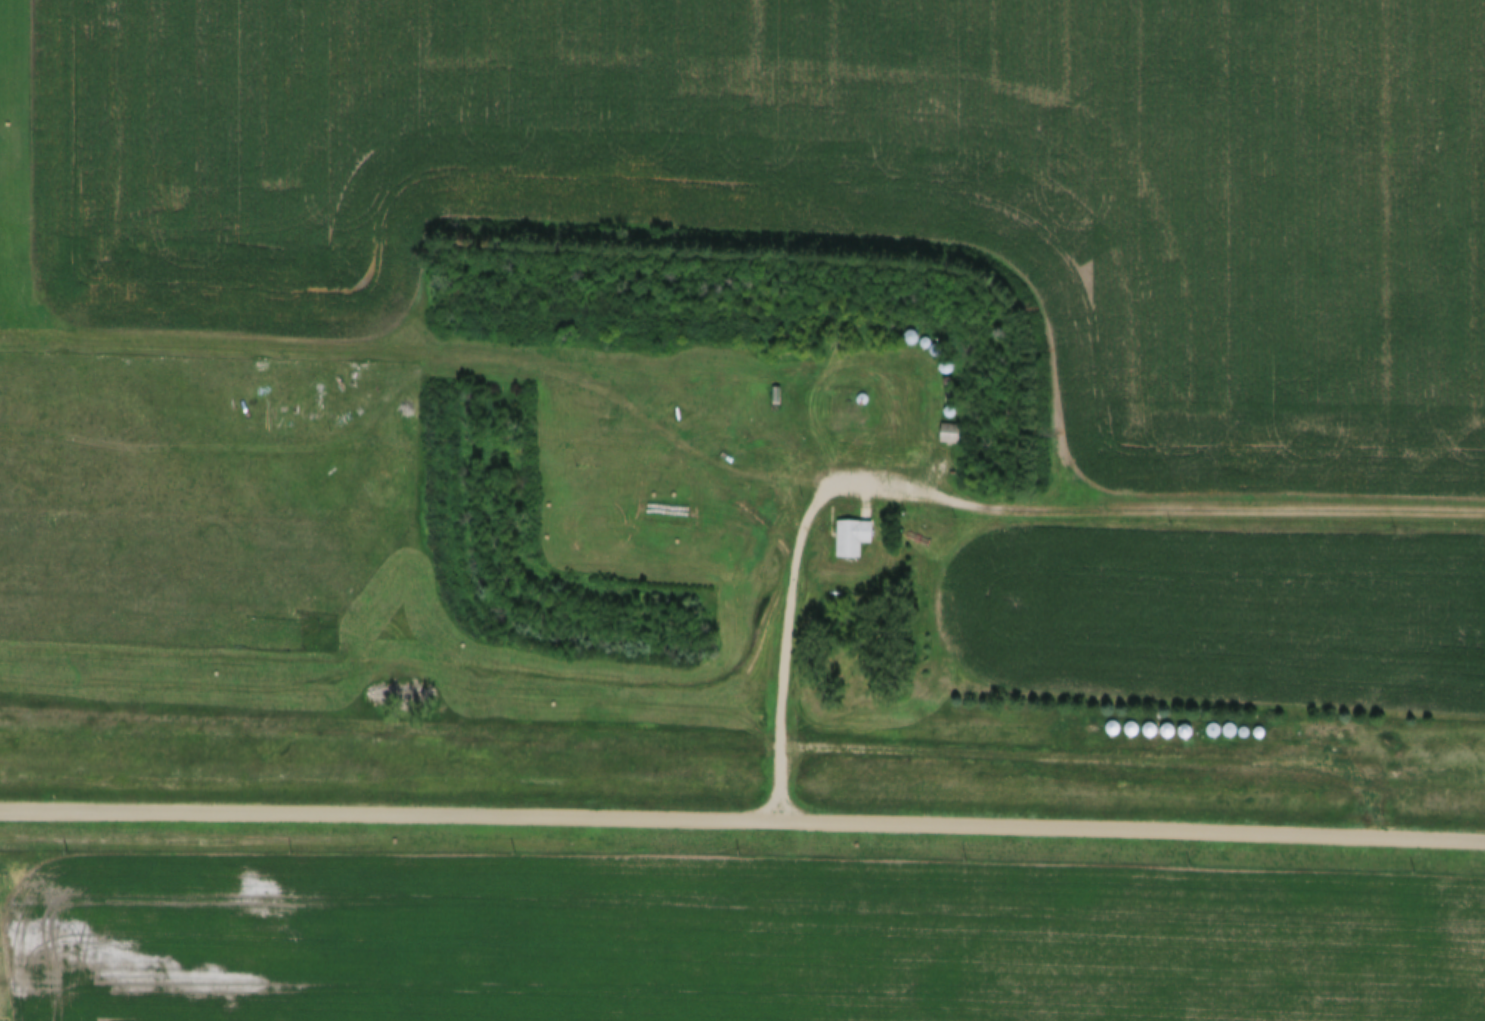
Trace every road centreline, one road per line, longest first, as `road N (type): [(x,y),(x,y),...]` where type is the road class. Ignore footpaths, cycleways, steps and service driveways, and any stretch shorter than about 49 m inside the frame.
road 1 (residential): [(1484,841),(905,820),(0,809)]
road 2 (track): [(1484,514),(997,510)]

